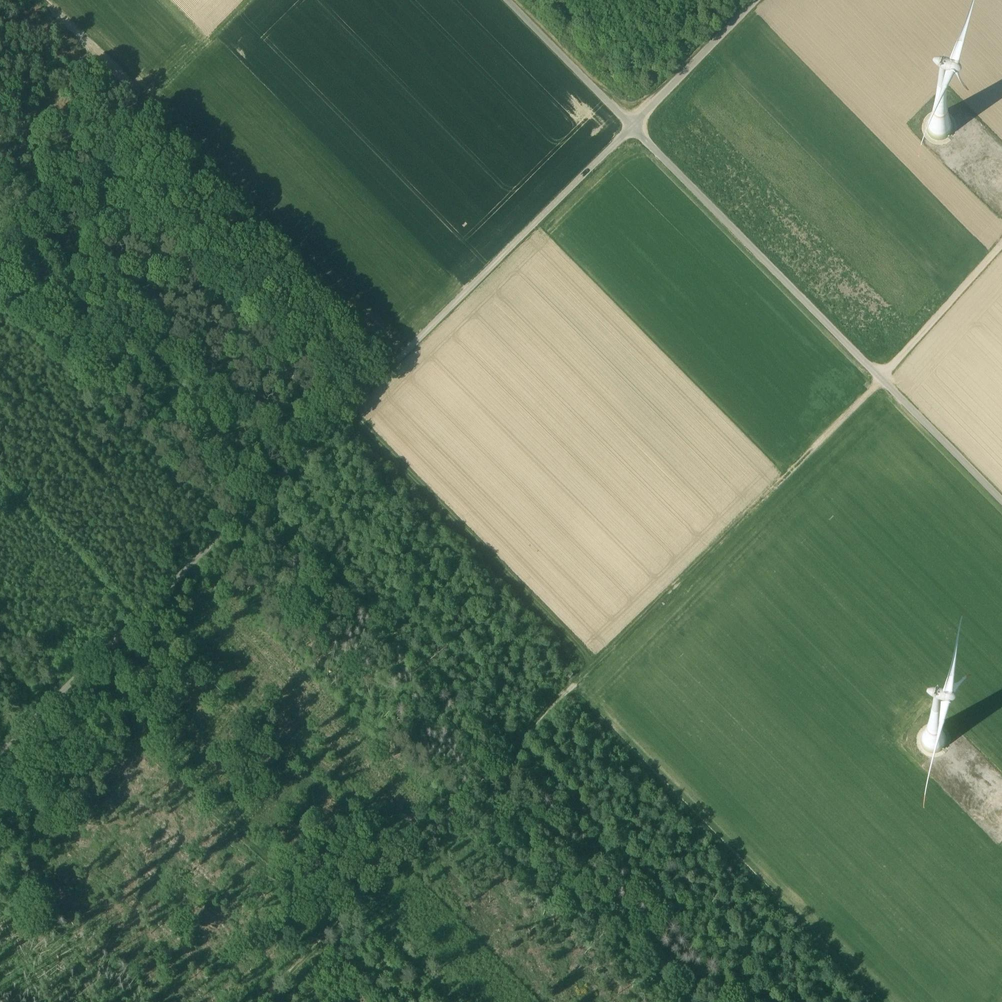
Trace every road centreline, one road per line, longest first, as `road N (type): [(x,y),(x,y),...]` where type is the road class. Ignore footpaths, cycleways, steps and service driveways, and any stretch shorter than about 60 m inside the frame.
road 1 (unclassified): [(756,0),(0,752)]
road 2 (track): [(256,1001),(594,665)]
road 3 (track): [(594,665),(880,379)]
road 4 (track): [(594,665),(347,410)]
road 5 (track): [(631,127),(880,379)]
road 6 (track): [(249,0),(0,245)]
road 7 (track): [(880,379),(1001,242)]
road 8 (track): [(631,127),(506,0)]
road 9 (track): [(880,379),(1001,501)]

